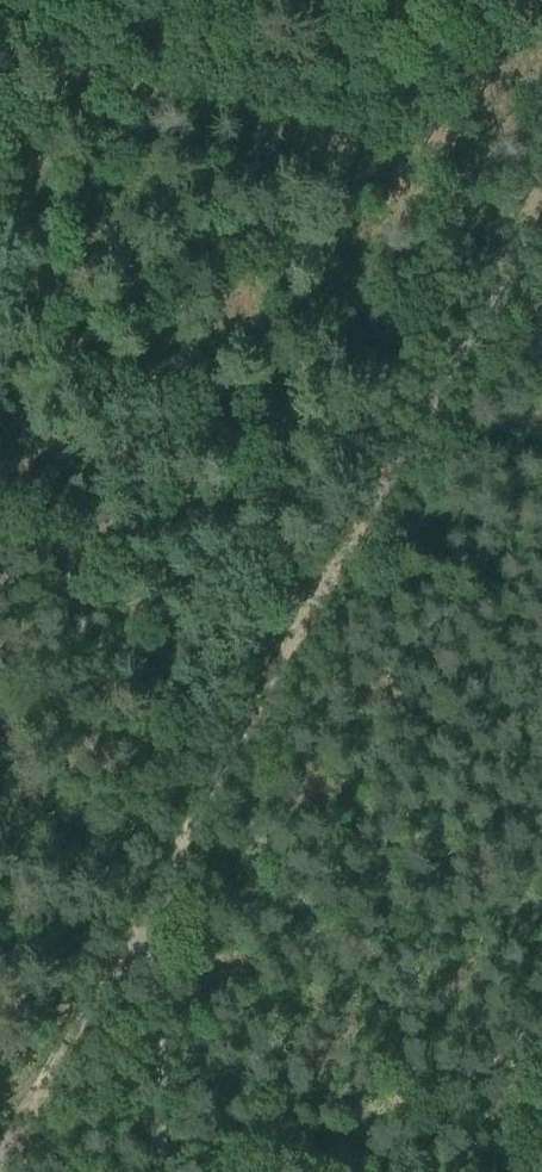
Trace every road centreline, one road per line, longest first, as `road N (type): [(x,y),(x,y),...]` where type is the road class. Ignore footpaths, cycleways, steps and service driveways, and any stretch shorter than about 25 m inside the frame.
road 1 (track): [(541,213),(463,365),(128,942)]
road 2 (track): [(199,812),(0,496)]
road 3 (track): [(128,942),(0,1166)]
road 4 (track): [(128,942),(160,973),(165,995),(174,1171)]

